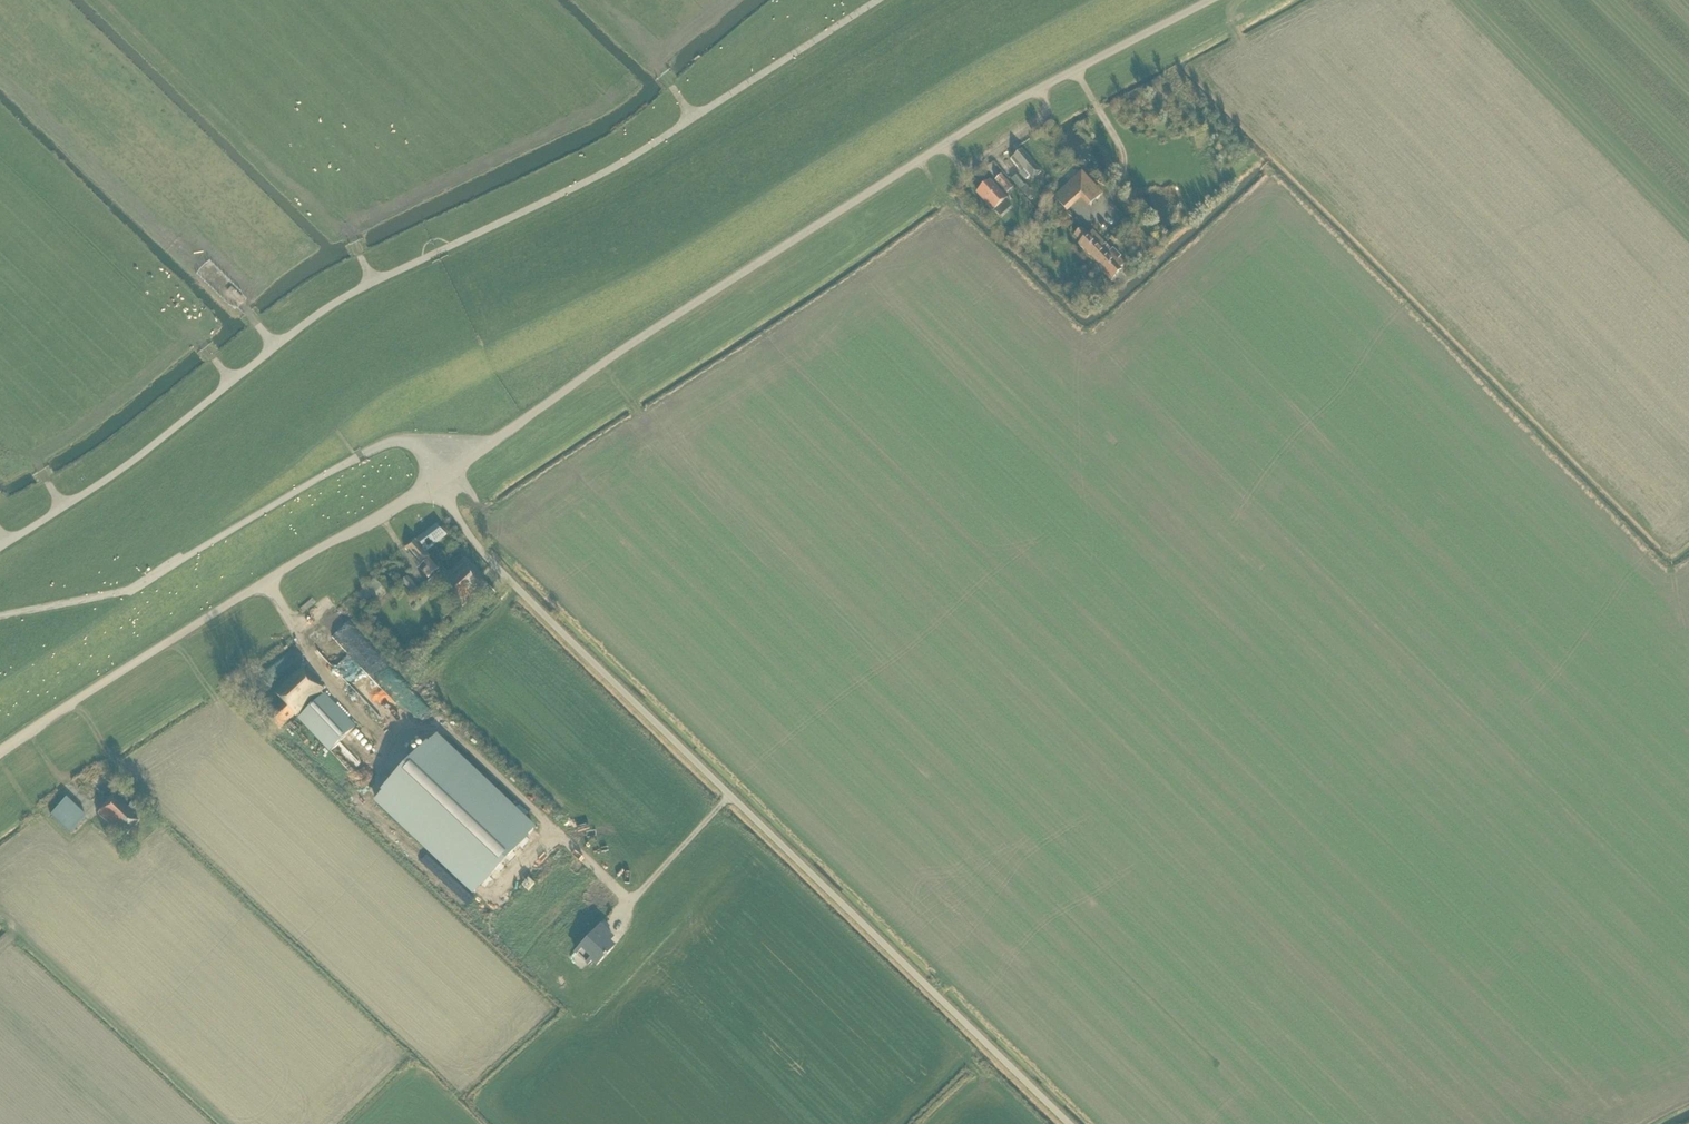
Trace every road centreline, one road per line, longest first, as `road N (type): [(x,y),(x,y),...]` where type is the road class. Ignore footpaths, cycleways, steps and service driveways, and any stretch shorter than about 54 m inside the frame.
road 1 (unclassified): [(435,481),(944,145),(1212,0)]
road 2 (unclassified): [(1069,1123),(515,587),(435,481)]
road 3 (unclassified): [(0,752),(435,481)]
road 4 (track): [(1075,71),(1120,148),(1122,175),(1112,193)]

